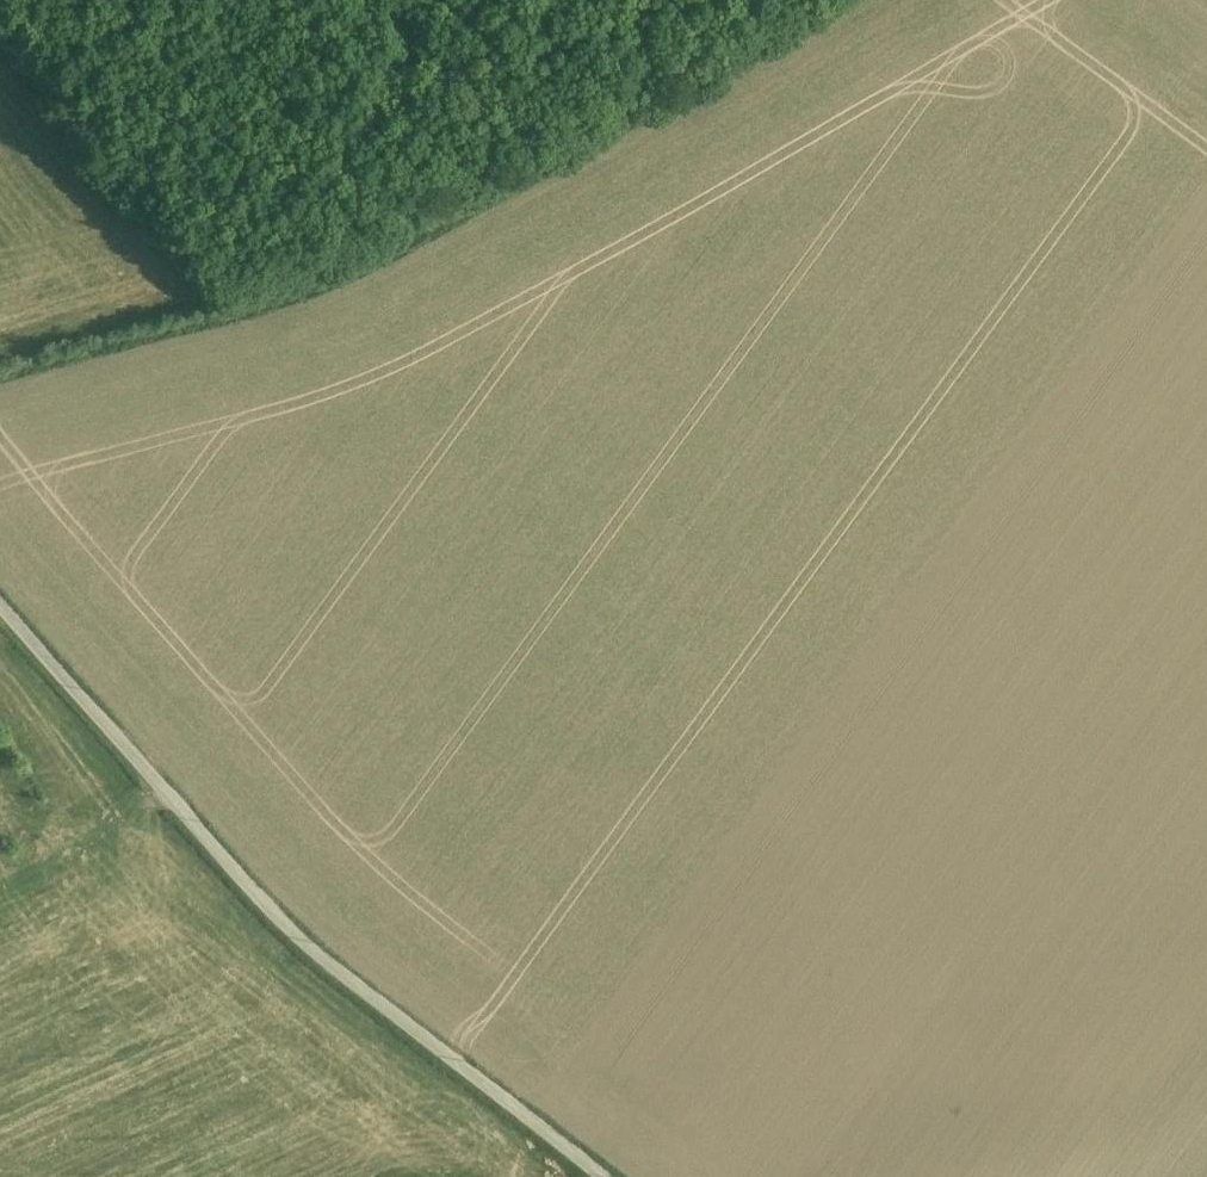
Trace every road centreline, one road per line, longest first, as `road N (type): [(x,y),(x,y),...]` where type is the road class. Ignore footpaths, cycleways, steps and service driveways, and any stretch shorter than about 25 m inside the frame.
road 1 (unclassified): [(0,605),(302,939),(601,1176)]

